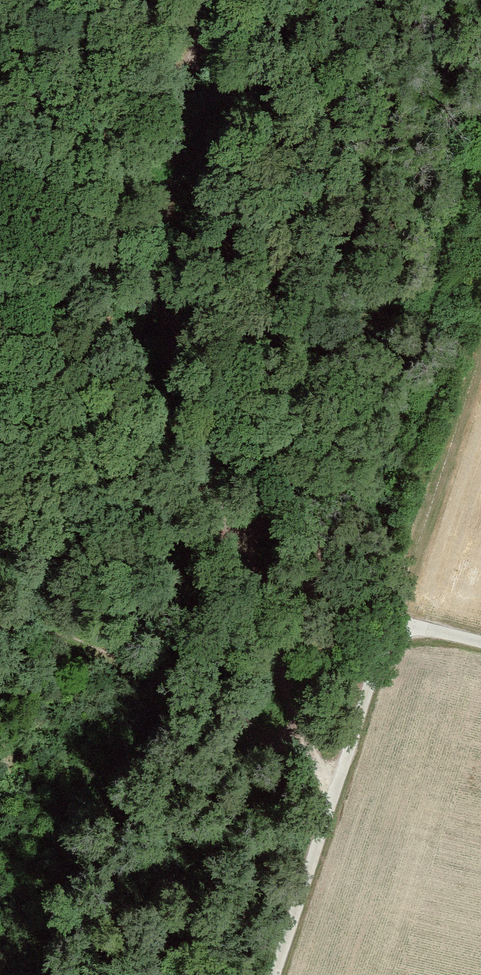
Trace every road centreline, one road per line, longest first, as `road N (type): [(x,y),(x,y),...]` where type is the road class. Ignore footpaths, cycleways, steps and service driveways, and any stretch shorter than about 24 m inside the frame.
road 1 (track): [(218,0),(172,159),(172,325),(190,408),(261,603)]
road 2 (unclassified): [(280,974),(329,790),(399,616),(480,634)]
road 3 (track): [(0,613),(82,641),(296,753),(329,790)]
road 4 (track): [(480,354),(399,616)]
road 5 (track): [(261,603),(329,790)]

